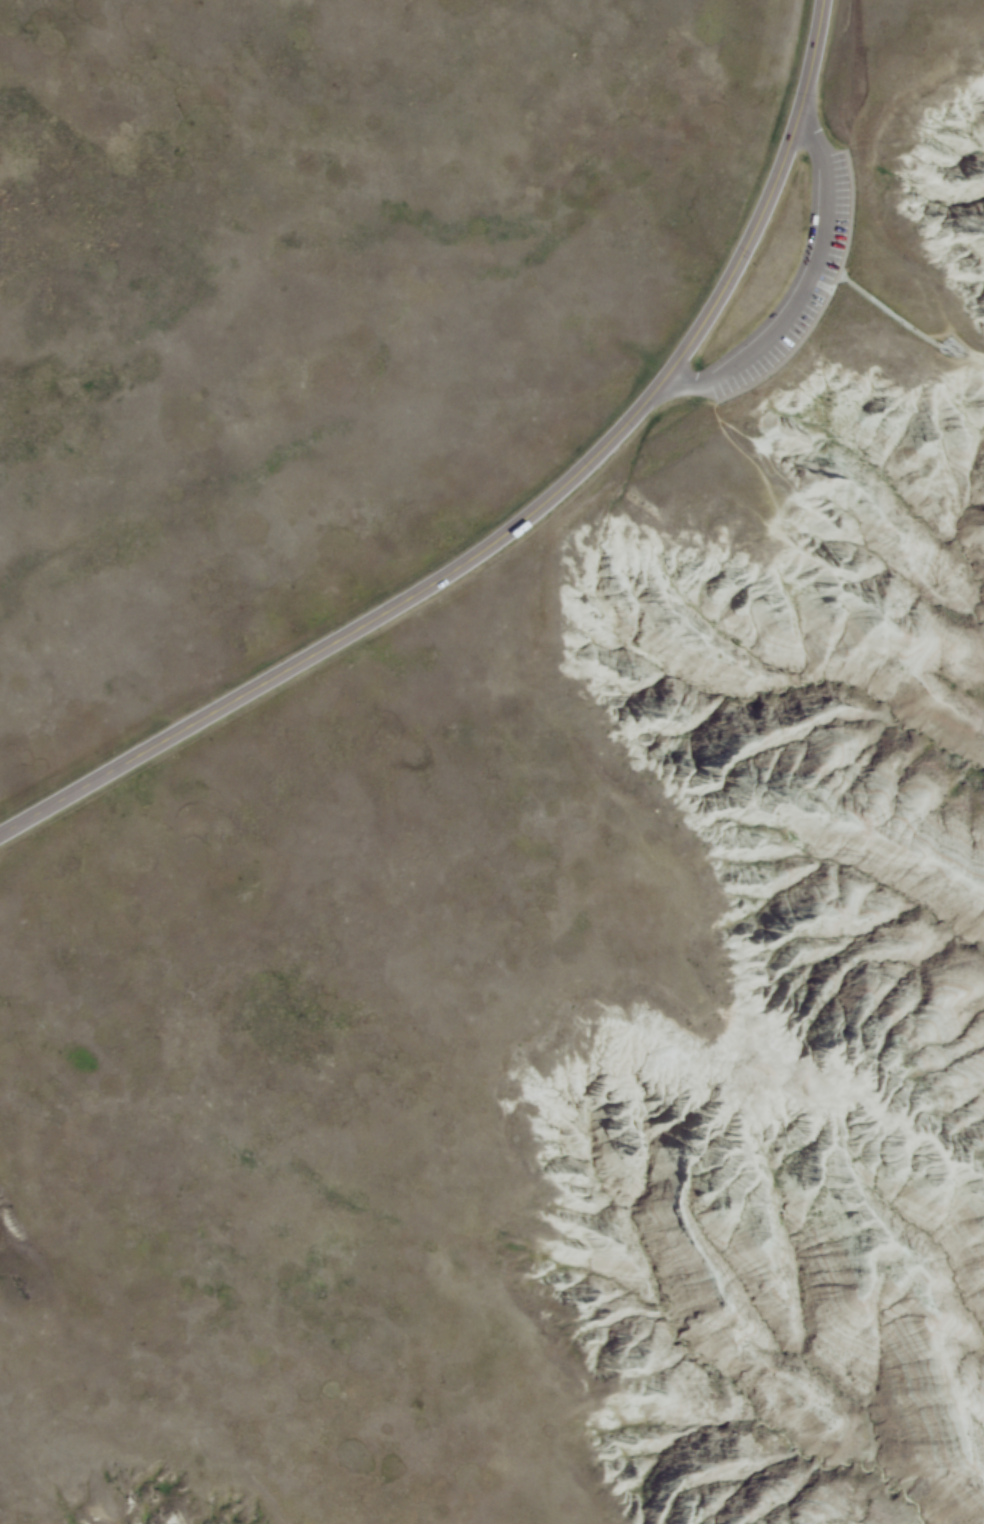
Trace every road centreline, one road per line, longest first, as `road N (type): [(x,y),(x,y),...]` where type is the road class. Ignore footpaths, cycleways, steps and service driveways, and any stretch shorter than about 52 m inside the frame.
road 1 (primary): [(0,833),(412,592),(494,540),(572,476),(669,371),(752,230),(799,105),(821,0)]

